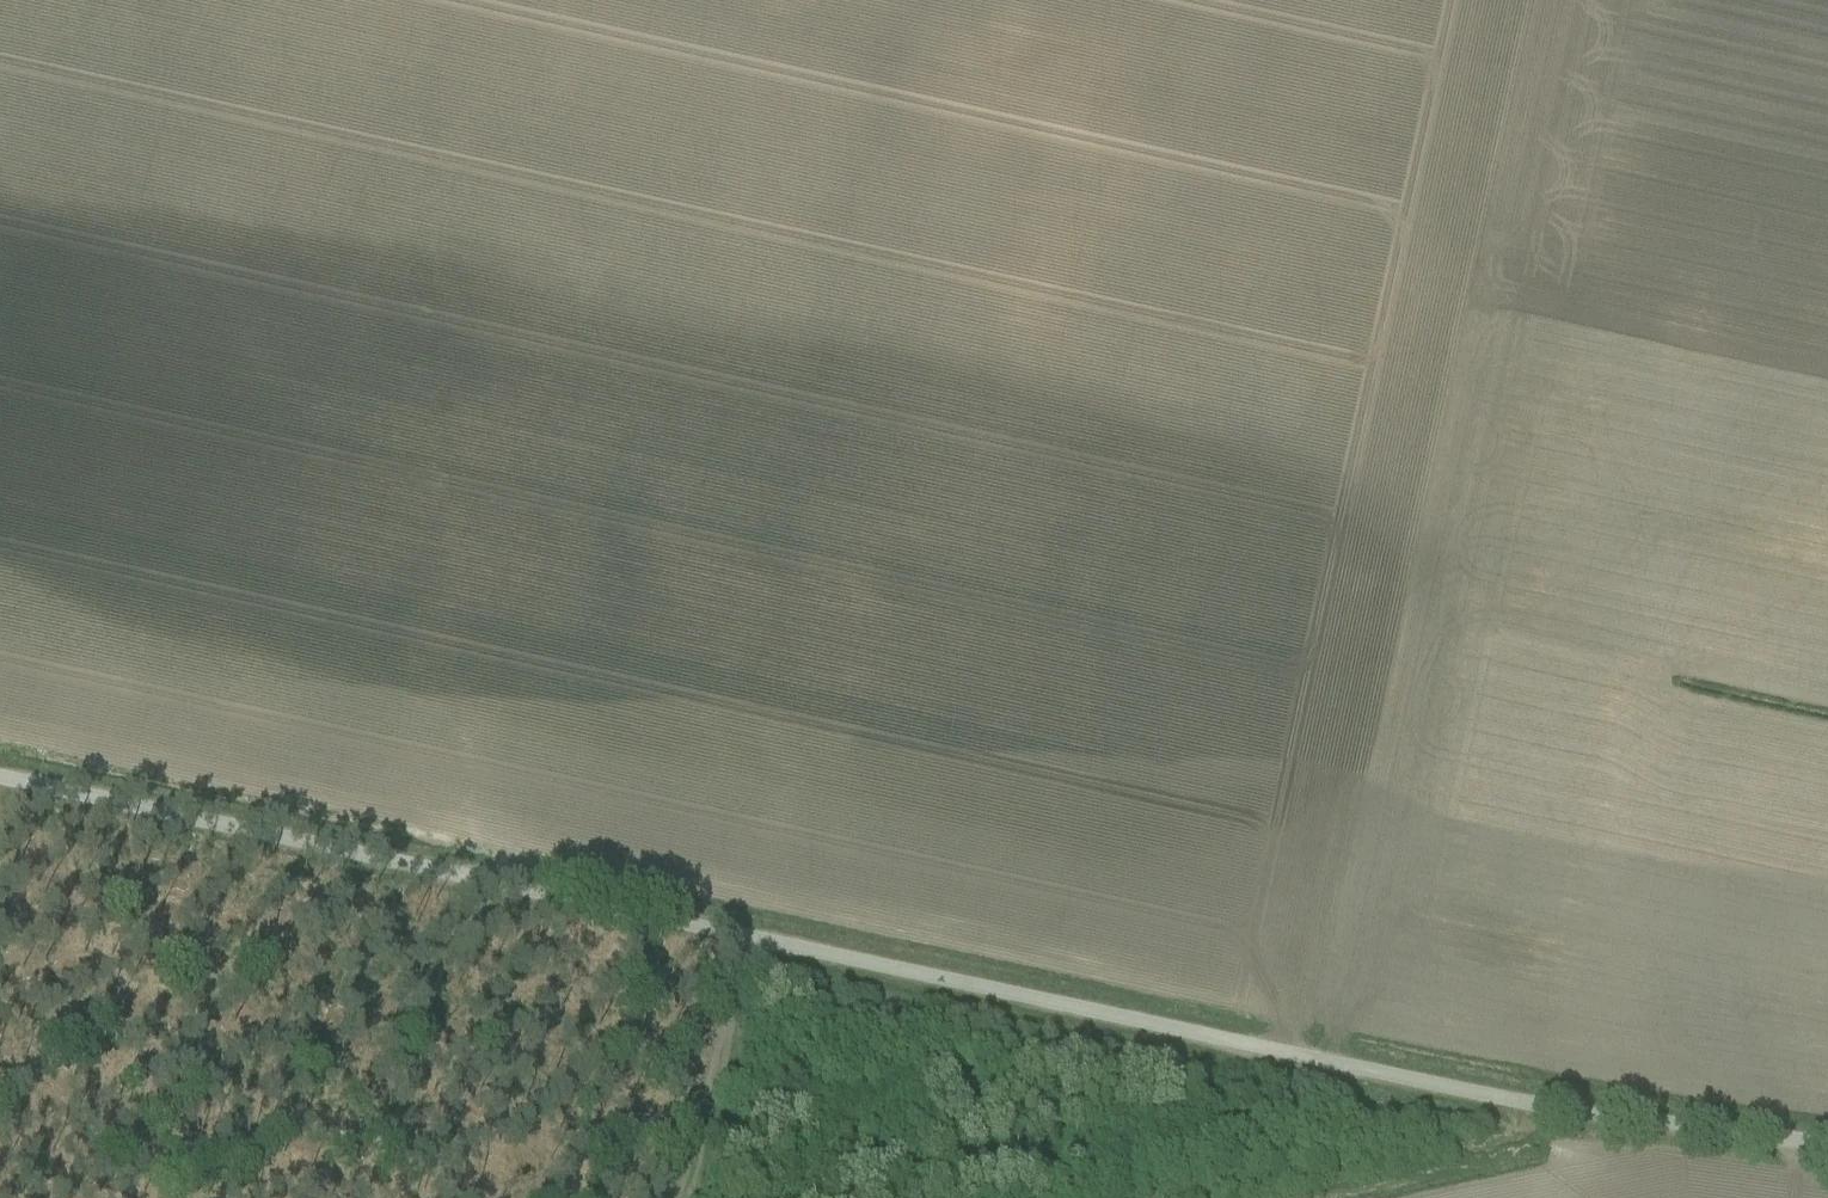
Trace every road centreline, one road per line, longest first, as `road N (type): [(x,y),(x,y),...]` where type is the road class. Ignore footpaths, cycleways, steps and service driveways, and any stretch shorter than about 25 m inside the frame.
road 1 (unclassified): [(1827,1144),(1498,1098),(0,777)]
road 2 (track): [(755,938),(688,1197)]

